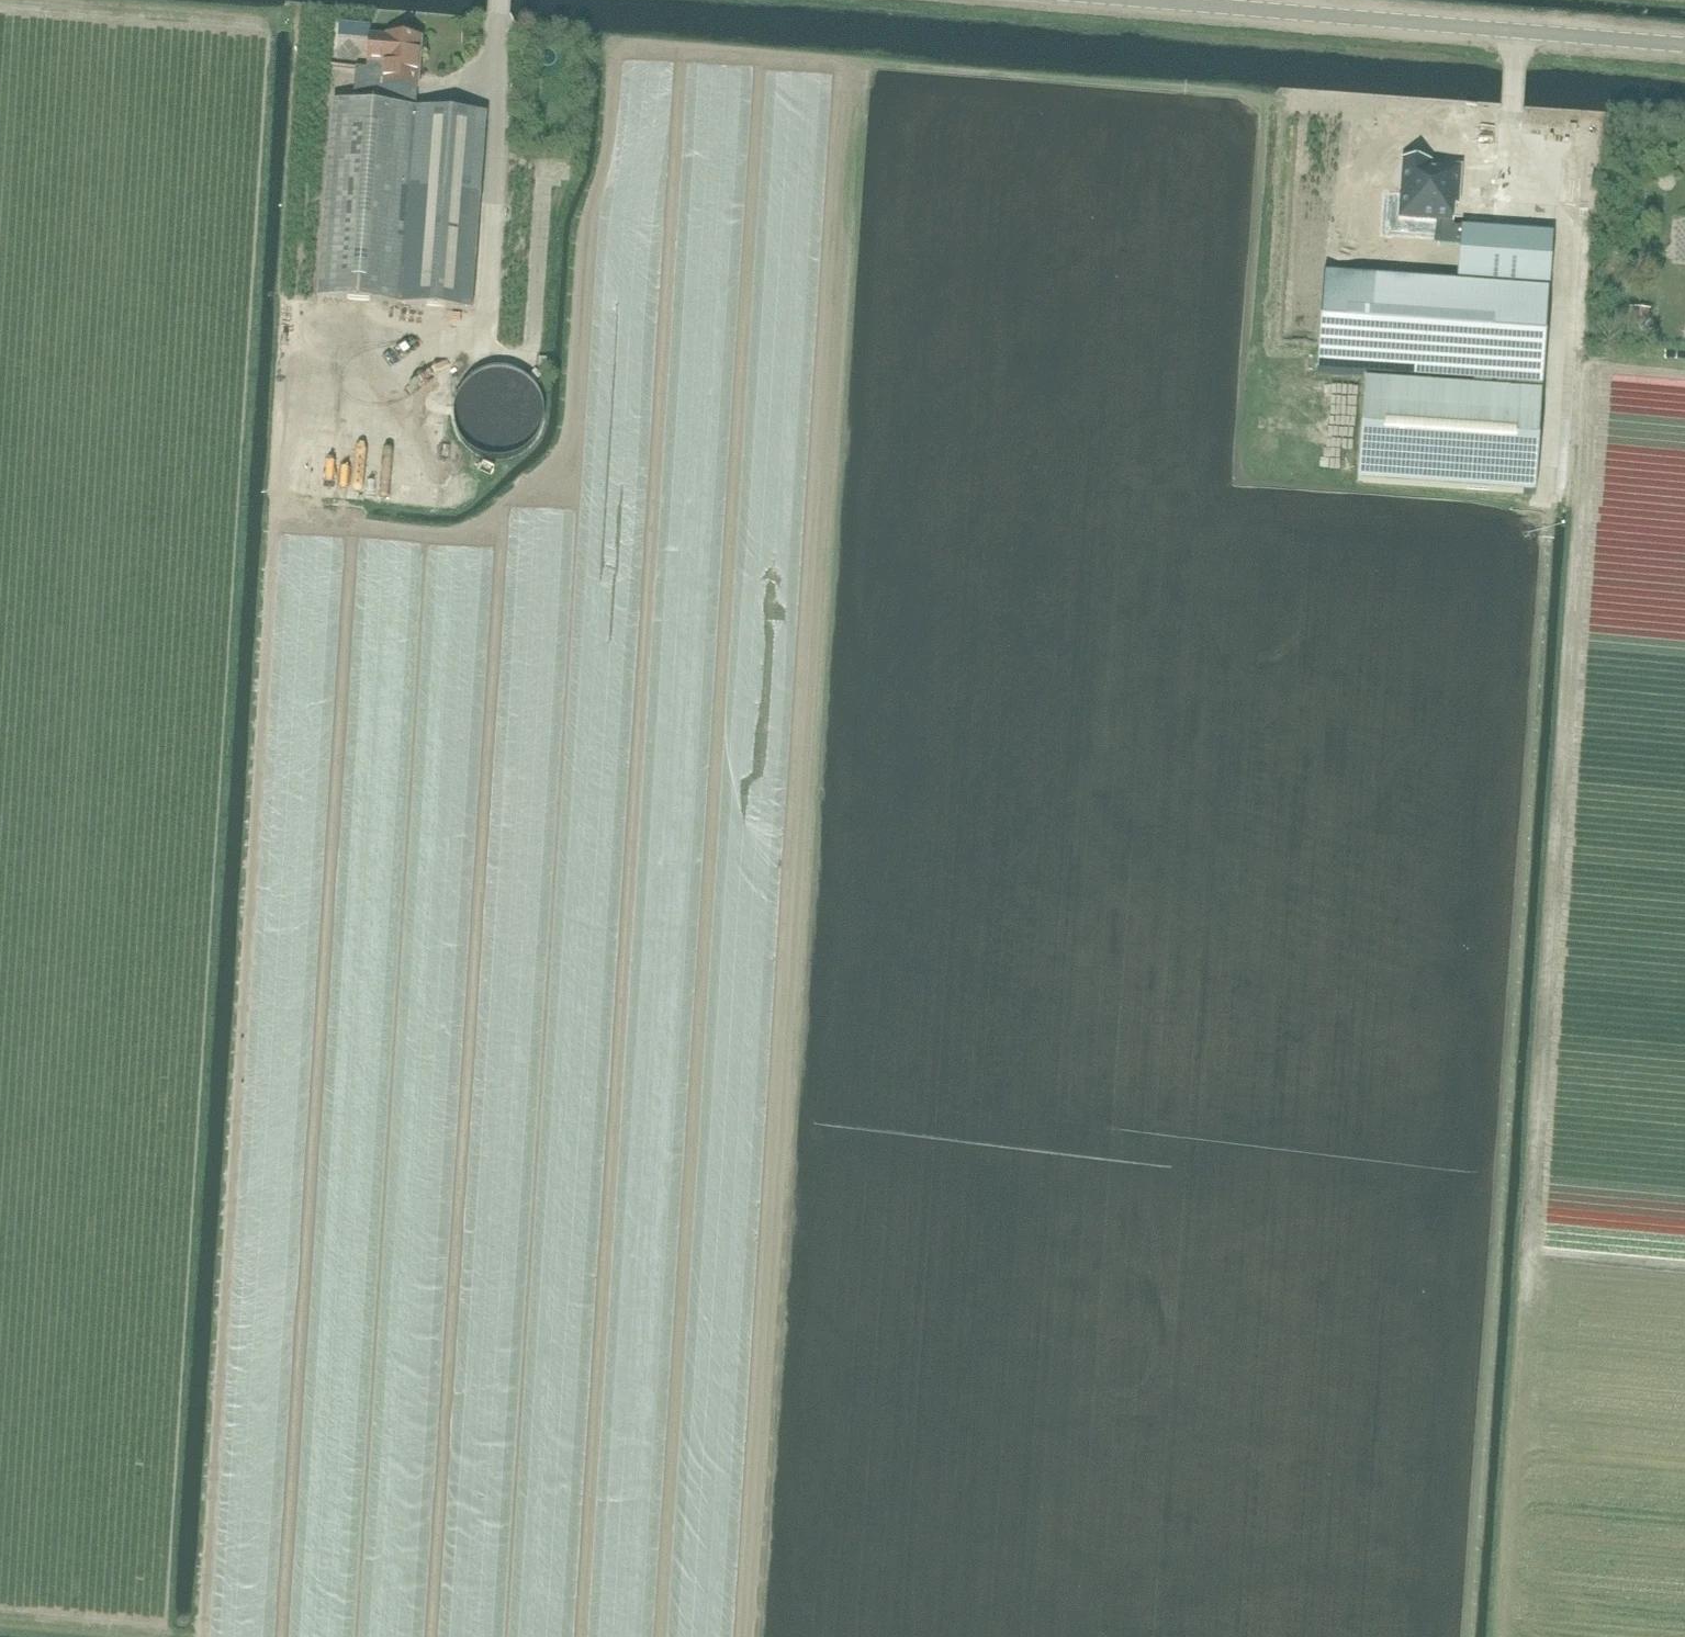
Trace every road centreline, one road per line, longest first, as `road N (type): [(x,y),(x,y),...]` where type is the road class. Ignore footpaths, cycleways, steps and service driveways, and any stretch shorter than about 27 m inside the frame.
road 1 (unclassified): [(1684,43),(1144,0)]

